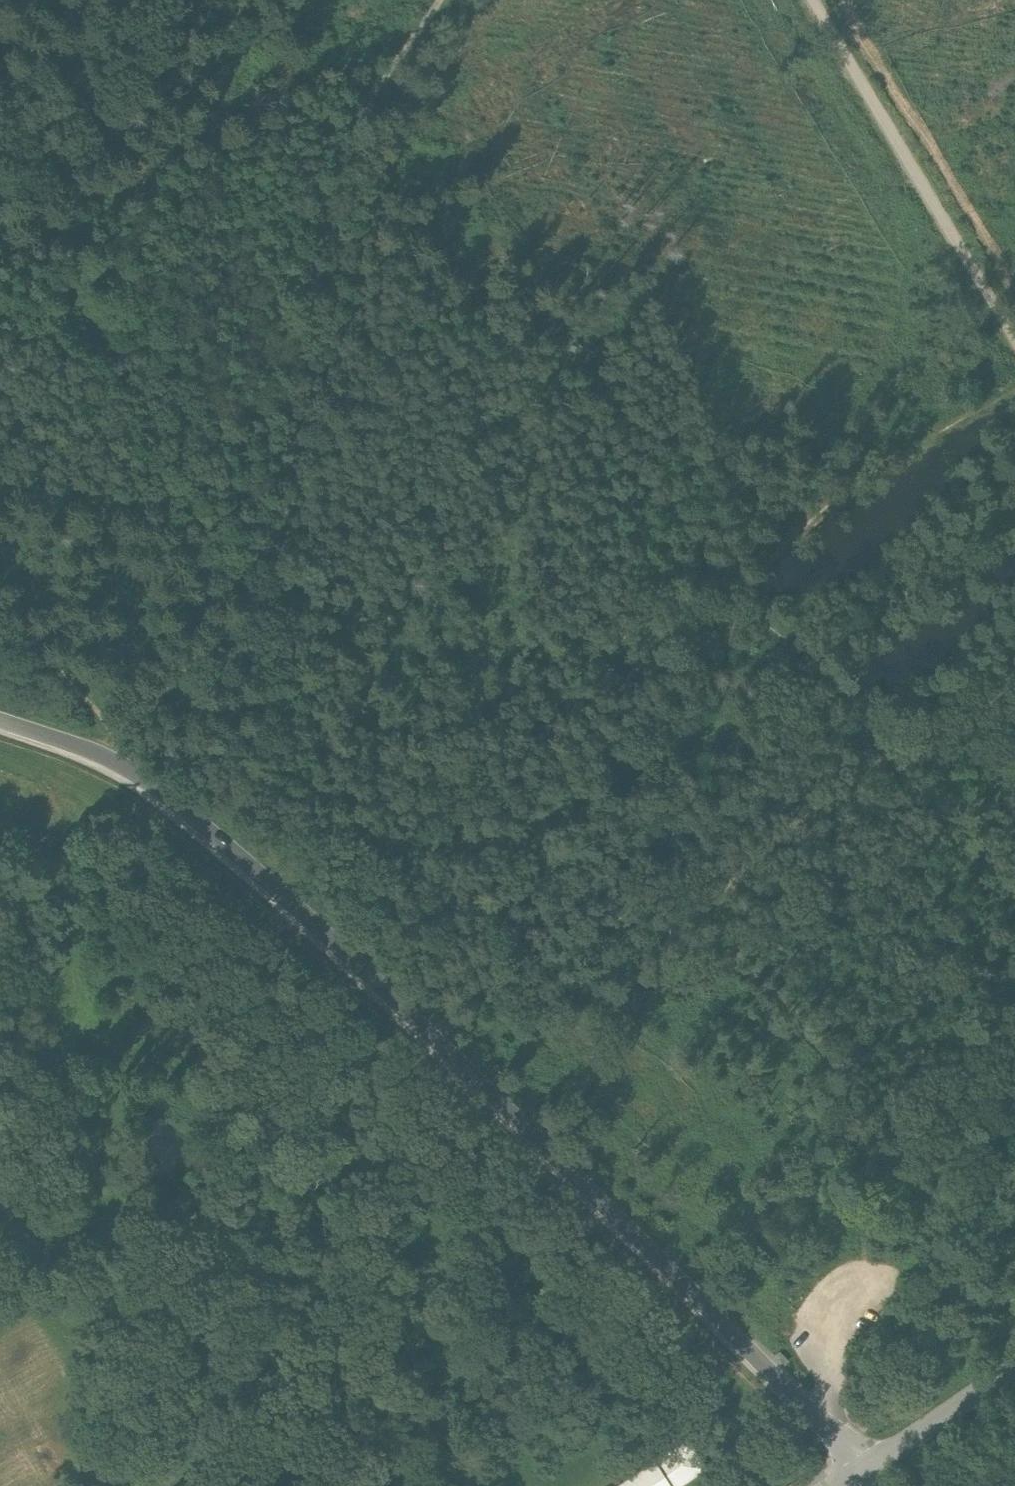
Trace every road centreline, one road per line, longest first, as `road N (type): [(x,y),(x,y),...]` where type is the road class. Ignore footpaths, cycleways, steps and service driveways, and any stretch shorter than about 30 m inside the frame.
road 1 (residential): [(0,720),(100,753),(188,811),(847,1443),(863,1472)]
road 2 (track): [(439,0),(368,103),(327,195),(299,333),(295,464),(275,581),(167,689),(111,727)]
road 3 (track): [(265,880),(516,835),(771,702)]
road 4 (track): [(1014,349),(812,0)]
road 5 (tertiary): [(1014,1369),(863,1472)]

